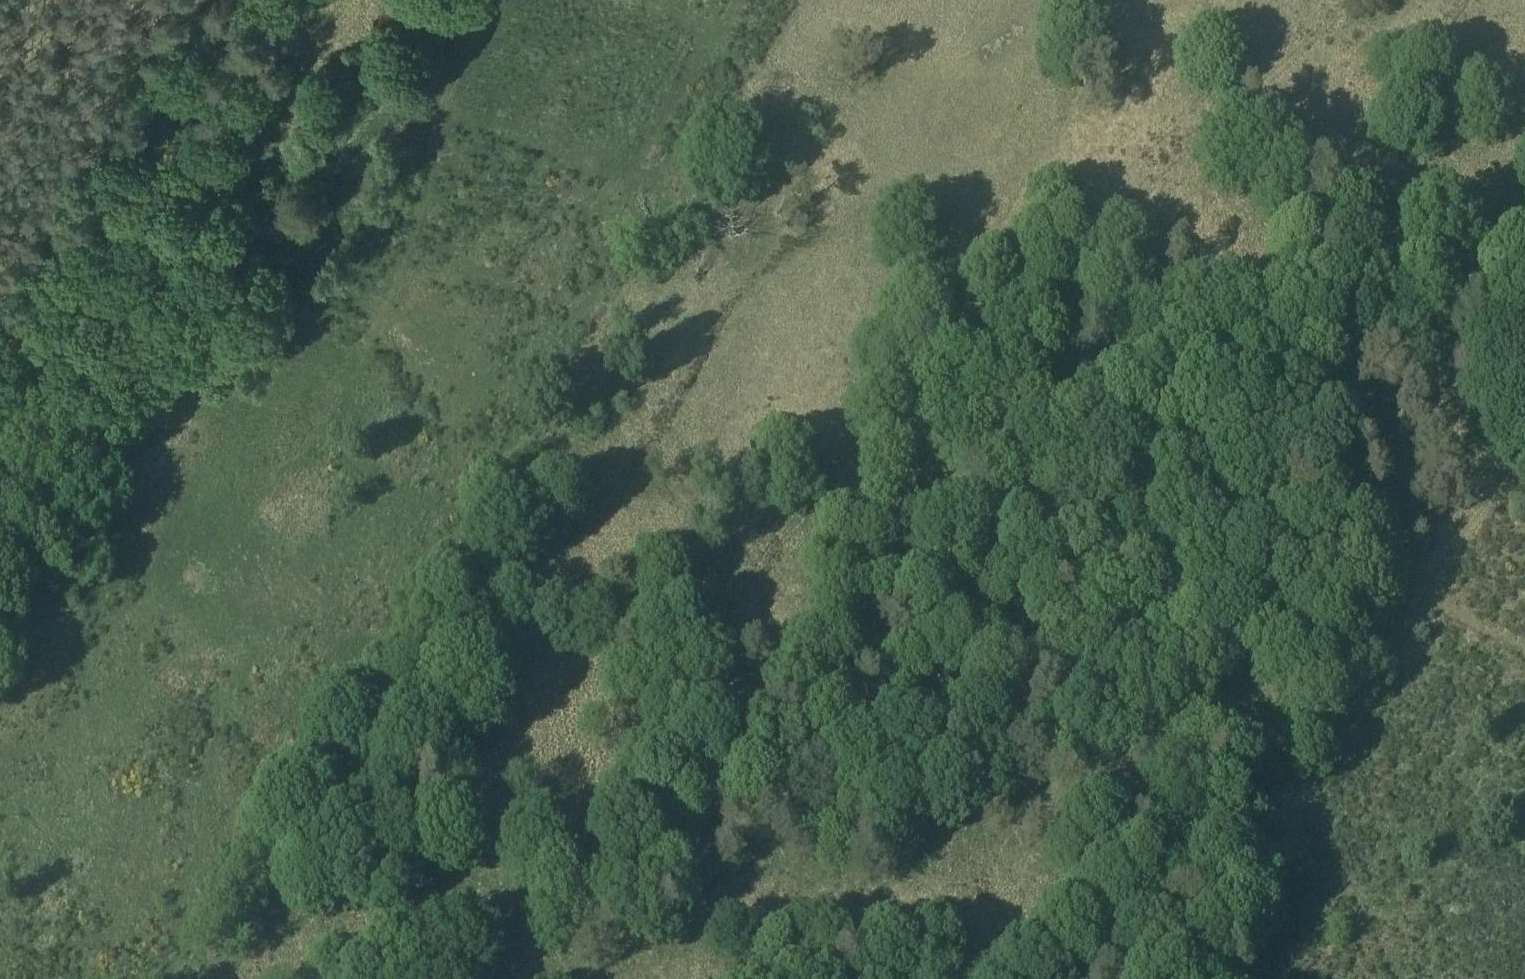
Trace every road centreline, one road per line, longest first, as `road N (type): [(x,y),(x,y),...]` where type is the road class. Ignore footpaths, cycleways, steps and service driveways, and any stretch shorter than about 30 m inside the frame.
road 1 (track): [(214,0),(220,41),(251,122),(262,229),(339,288)]

